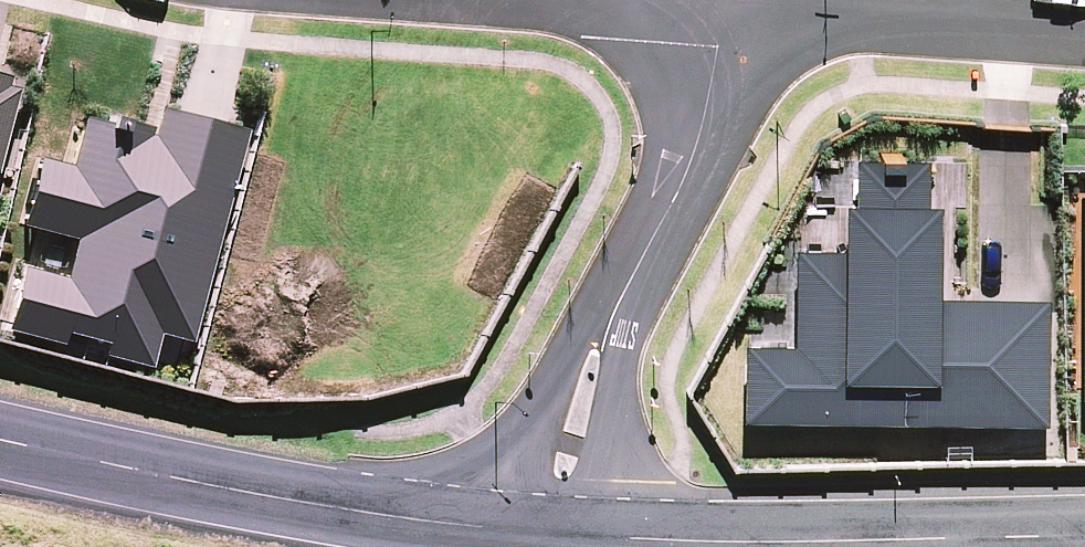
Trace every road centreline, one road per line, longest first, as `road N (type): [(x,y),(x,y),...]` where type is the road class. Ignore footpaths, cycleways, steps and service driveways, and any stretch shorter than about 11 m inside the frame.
road 1 (unclassified): [(506,529),(307,503),(0,443)]
road 2 (unclassified): [(1084,532),(610,537)]
road 3 (residential): [(1084,24),(722,1)]
road 4 (residential): [(625,291),(688,172),(713,84),(722,1)]
road 5 (residential): [(506,529),(531,434),(569,348),(625,291)]
road 6 (residential): [(625,291),(610,537)]

